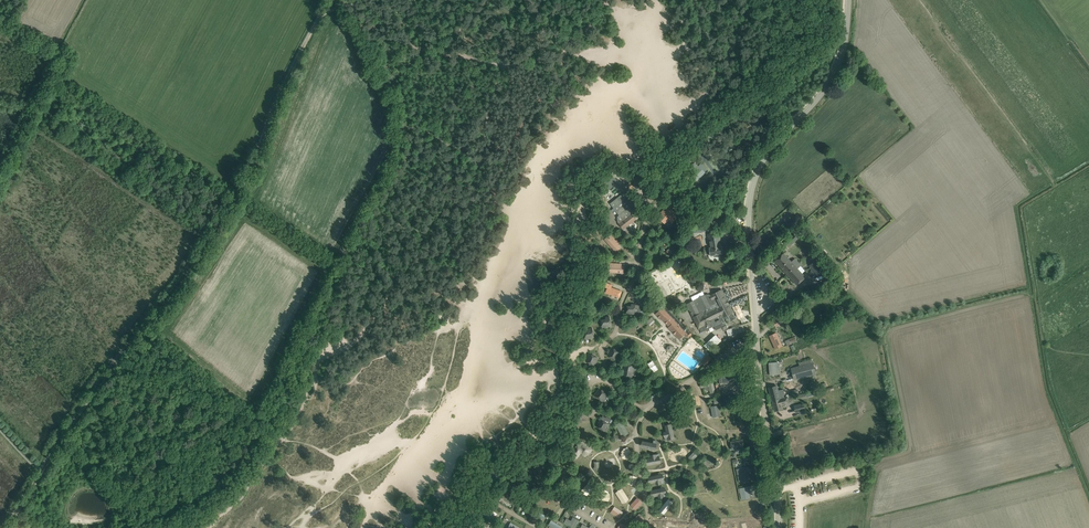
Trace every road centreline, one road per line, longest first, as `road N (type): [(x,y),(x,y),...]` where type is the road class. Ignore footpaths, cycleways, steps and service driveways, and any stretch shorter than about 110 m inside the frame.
road 1 (track): [(40,470),(233,202),(319,21),(355,0)]
road 2 (unclassified): [(779,527),(749,221)]
road 3 (unclassified): [(749,221),(763,161),(834,73),(849,0)]

